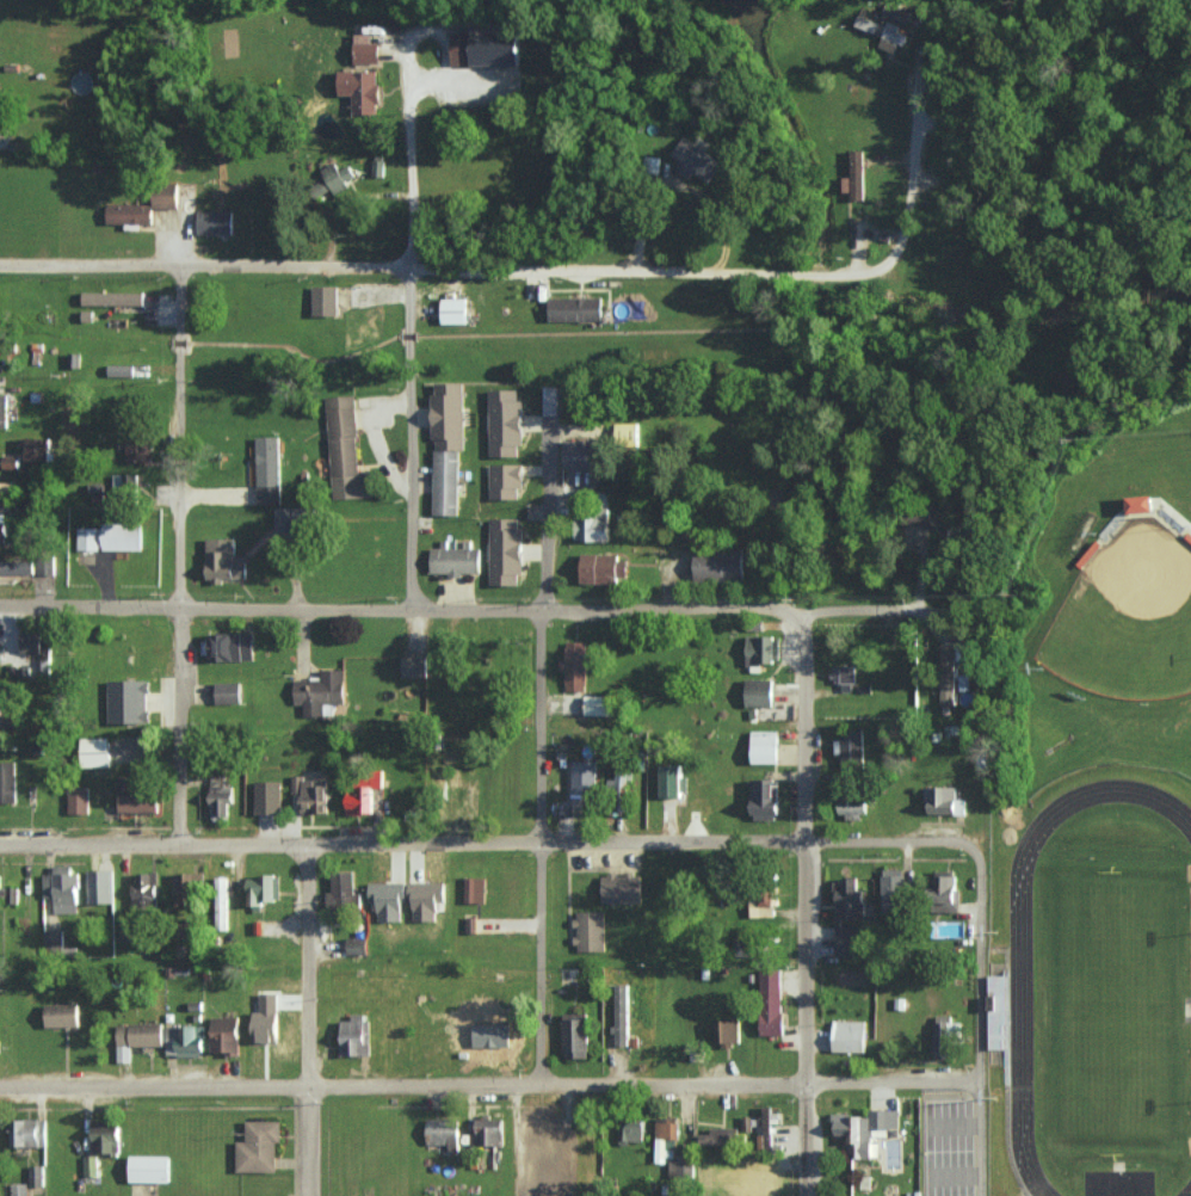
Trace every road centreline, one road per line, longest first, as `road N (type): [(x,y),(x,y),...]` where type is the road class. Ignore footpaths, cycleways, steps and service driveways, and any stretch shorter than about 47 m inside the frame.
road 1 (residential): [(979,841),(545,850),(0,845)]
road 2 (residential): [(977,1080),(0,1085)]
road 3 (residential): [(921,606),(0,596)]
road 4 (residential): [(538,1086),(542,456)]
road 5 (residential): [(804,1195),(807,605)]
road 6 (residential): [(192,851),(181,351)]
road 7 (residential): [(413,271),(183,267),(0,278)]
road 8 (residential): [(979,1195),(979,841)]
road 9 (residential): [(306,1195),(316,849)]
road 10 (residential): [(0,420),(311,430)]
road 11 (residential): [(413,602),(411,345)]
road 12 (residential): [(411,328),(420,81)]

